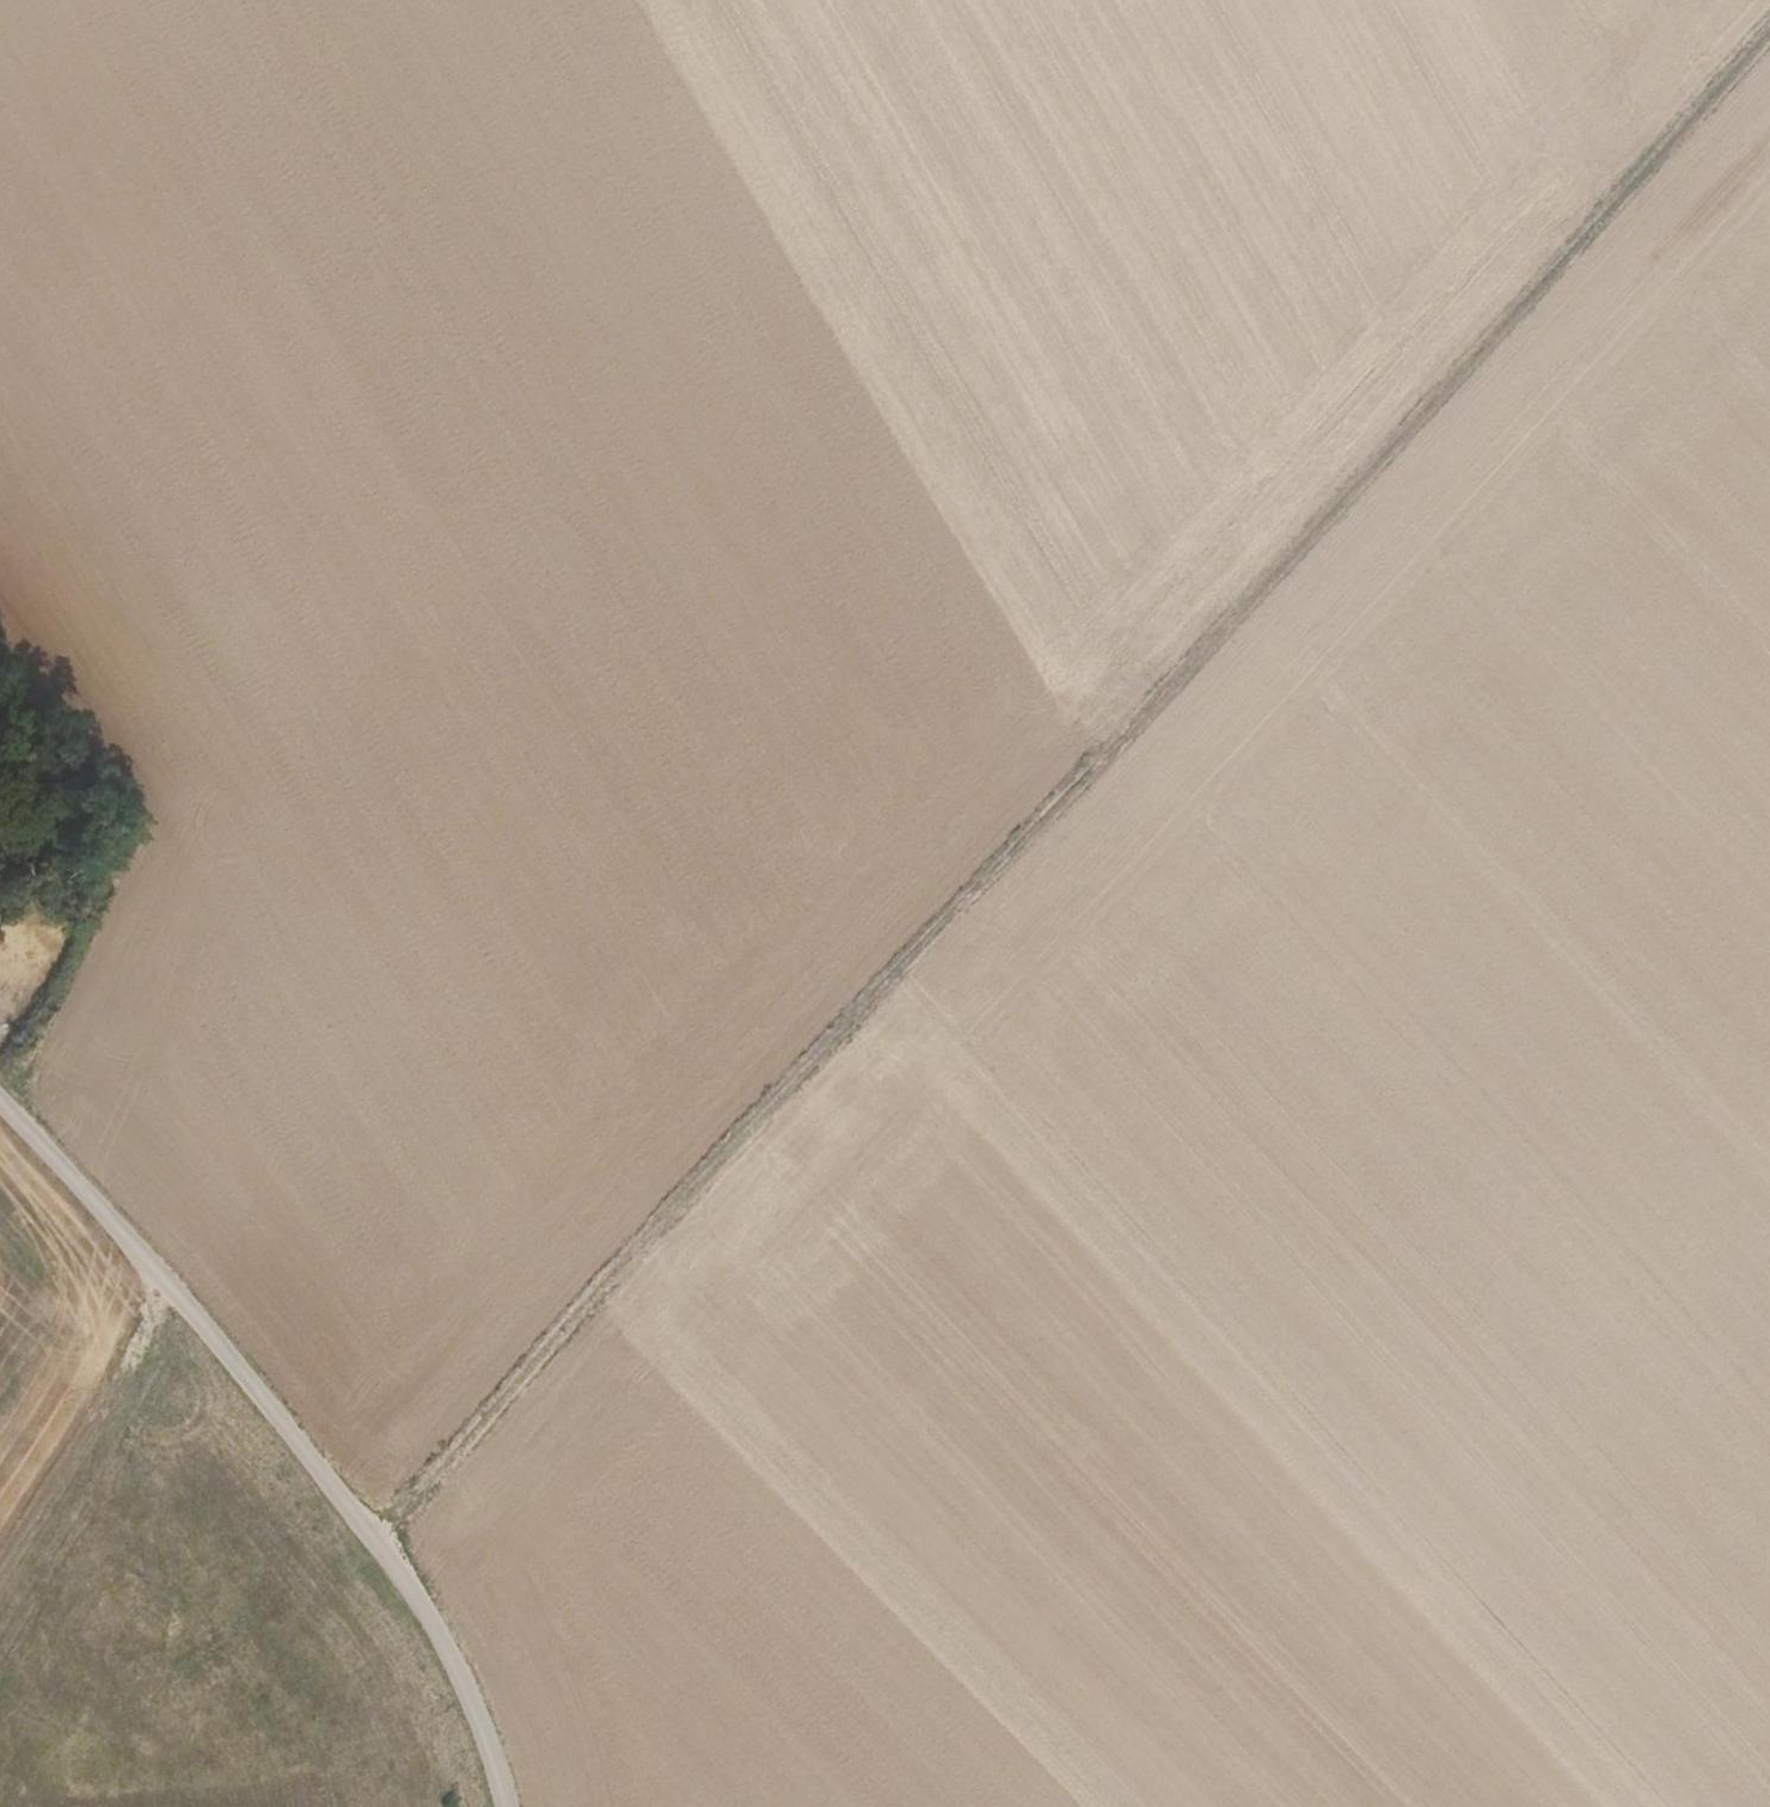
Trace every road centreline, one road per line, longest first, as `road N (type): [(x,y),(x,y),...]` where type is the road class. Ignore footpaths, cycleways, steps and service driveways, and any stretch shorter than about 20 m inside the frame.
road 1 (track): [(378,1534),(1769,27)]
road 2 (unclassified): [(493,1806),(424,1624),(378,1534),(0,1113)]
road 3 (track): [(0,1488),(138,1270)]

